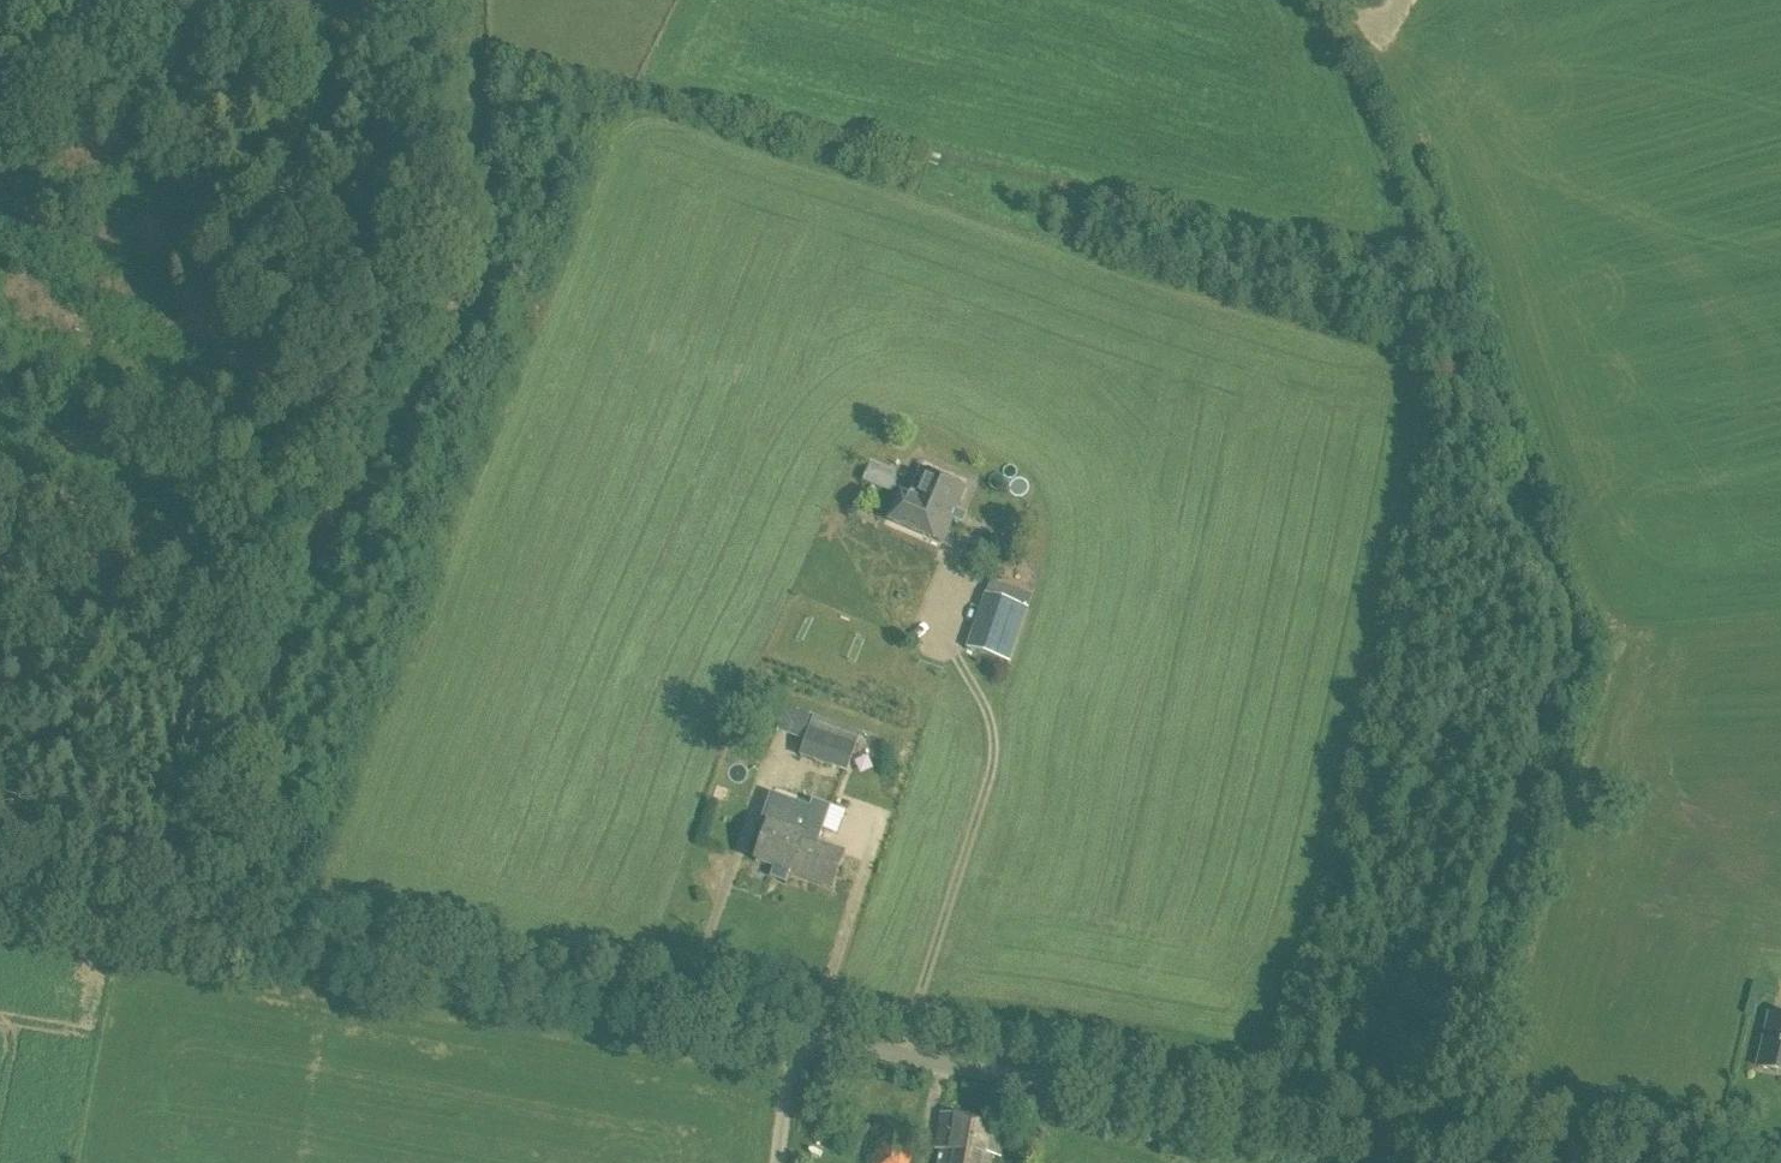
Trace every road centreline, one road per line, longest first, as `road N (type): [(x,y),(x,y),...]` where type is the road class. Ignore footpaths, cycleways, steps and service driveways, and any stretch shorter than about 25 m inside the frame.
road 1 (unclassified): [(1539,1162),(0,907)]
road 2 (track): [(1437,1147),(1581,670),(1569,579),(1376,37)]
road 3 (track): [(252,766),(275,623),(470,270),(465,0)]

